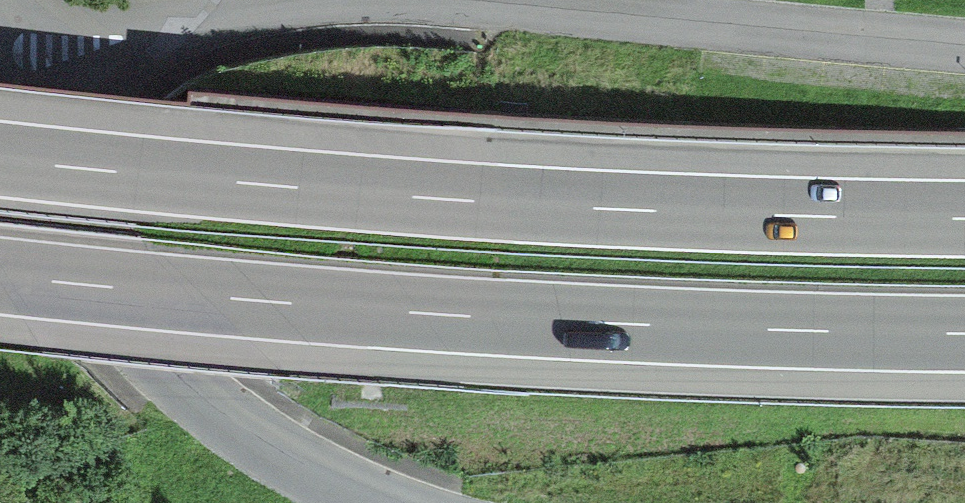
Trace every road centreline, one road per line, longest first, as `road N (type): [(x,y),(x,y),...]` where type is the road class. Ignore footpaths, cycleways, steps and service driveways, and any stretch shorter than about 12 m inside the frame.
road 1 (motorway): [(964,218),(462,199),(0,157)]
road 2 (motorway): [(0,277),(422,315),(964,334)]
road 3 (residential): [(0,62),(94,255),(173,370),(276,449),(386,502)]
road 4 (residential): [(487,0),(964,45)]
road 5 (residential): [(0,51),(241,8)]

